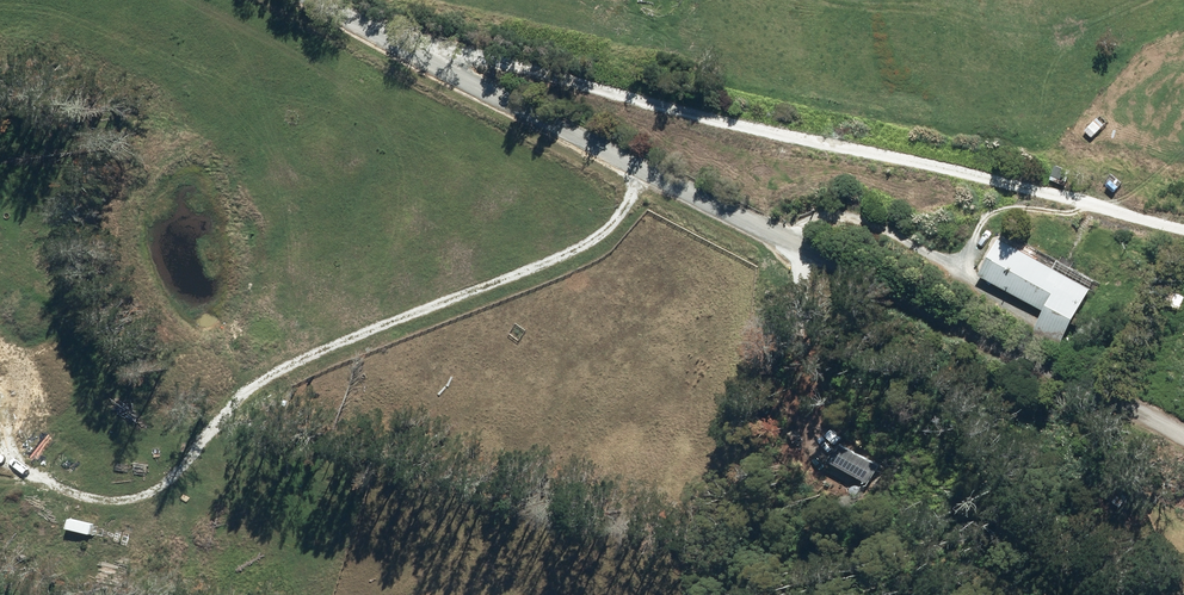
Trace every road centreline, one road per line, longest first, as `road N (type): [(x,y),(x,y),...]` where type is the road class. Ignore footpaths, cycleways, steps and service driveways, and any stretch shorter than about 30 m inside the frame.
road 1 (unclassified): [(306,0),(1183,437)]
road 2 (track): [(386,43),(457,49),(1183,227)]

